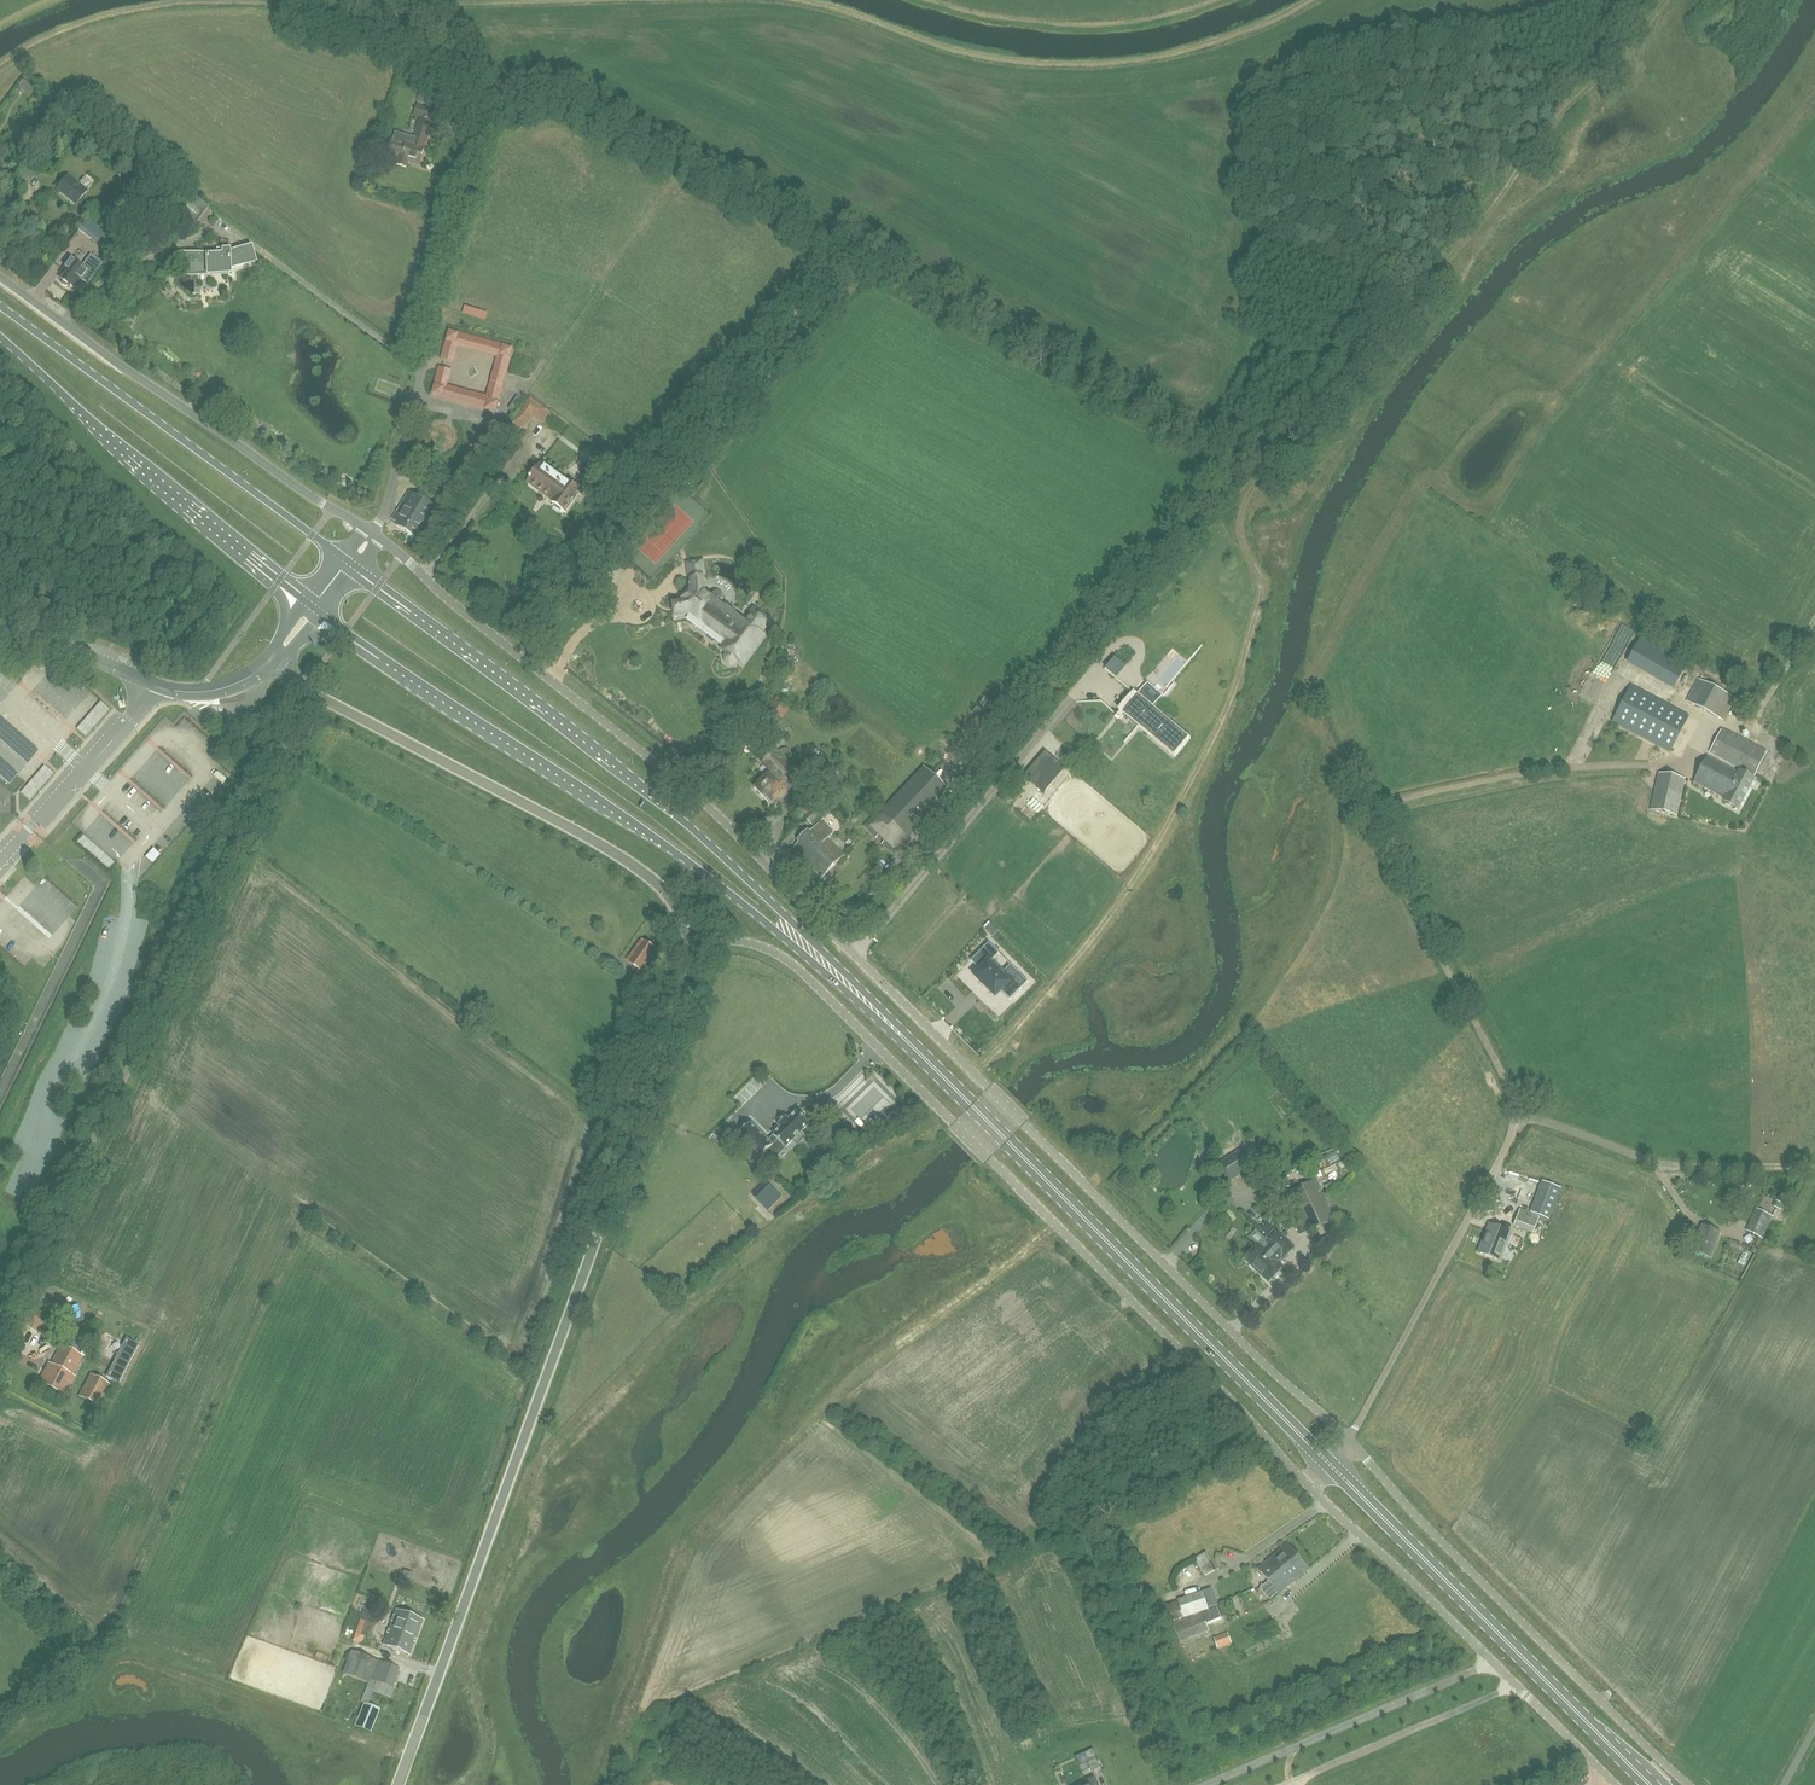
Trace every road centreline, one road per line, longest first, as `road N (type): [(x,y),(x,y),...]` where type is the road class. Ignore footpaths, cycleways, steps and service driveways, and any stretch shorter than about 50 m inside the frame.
road 1 (unclassified): [(1349,1440),(669,771),(374,532)]
road 2 (track): [(848,948),(1659,0)]
road 3 (residential): [(1349,1440),(1521,1117),(1377,839),(1377,818),(1393,803),(1526,774),(1652,767)]
road 4 (unclassified): [(398,1784),(699,945)]
road 5 (track): [(1325,732),(1304,699),(1418,490),(1436,479),(1472,506),(1499,496),(1588,365),(1814,97)]
road 6 (unclassified): [(1307,1486),(811,980),(750,945),(699,945)]
road 7 (primary): [(899,1032),(787,916),(631,776),(349,561)]
road 8 (primary): [(313,607),(695,867),(899,1032)]
road 9 (unclassified): [(0,1323),(314,695)]
road 10 (track): [(1228,508),(1263,581),(1246,653),(1205,752),(1150,854),(1093,935),(977,1075)]
road 11 (primary): [(1330,1465),(899,1032)]
road 12 (track): [(1325,732),(1332,880),(1257,1012),(1092,1187)]
road 13 (unclassified): [(1690,1784),(1432,1534),(1349,1440)]
road 14 (unclassified): [(699,945),(676,902),(632,865),(314,695)]
road 15 (unclassified): [(374,532),(0,277)]
road 16 (primary): [(1651,1784),(1330,1465)]
road 17 (primary): [(349,561),(0,306)]
road 18 (unclassified): [(1615,1784),(1307,1486)]
road 19 (primary): [(0,336),(115,445),(313,607)]
road 20 (residential): [(423,367),(483,130),(473,74),(418,0)]
road 21 (track): [(1203,1784),(1492,1662)]
road 22 (track): [(1814,1171),(1688,1175),(1521,1117)]
road 23 (residential): [(182,692),(0,623)]
road 24 (unclassified): [(374,532),(423,367)]
road 25 (track): [(1814,615),(1755,725)]

